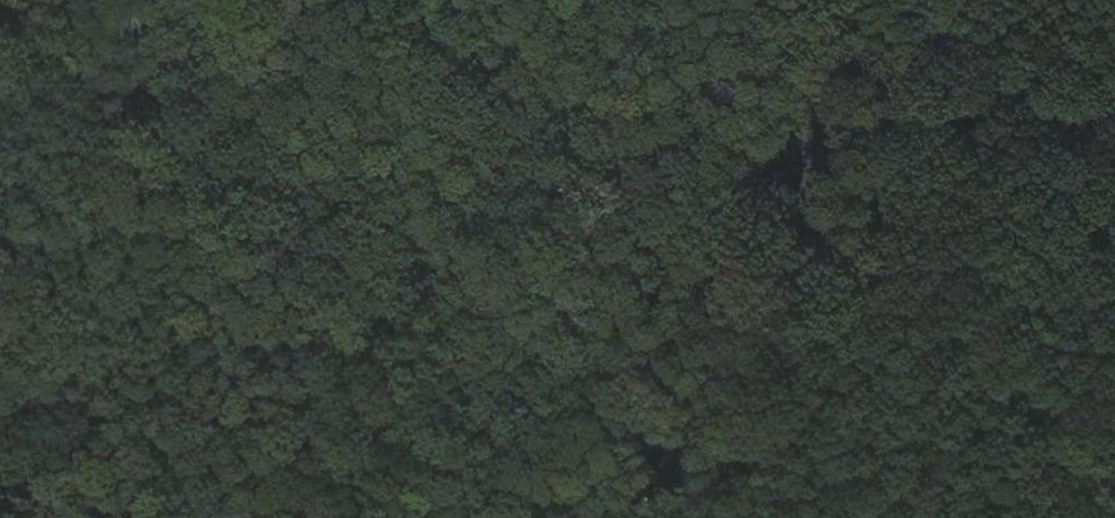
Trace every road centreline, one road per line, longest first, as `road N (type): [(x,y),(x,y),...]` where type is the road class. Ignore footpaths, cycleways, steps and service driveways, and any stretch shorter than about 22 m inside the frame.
road 1 (track): [(342,0),(678,143),(787,206)]
road 2 (track): [(787,206),(1114,430)]
road 3 (track): [(787,206),(841,0)]

